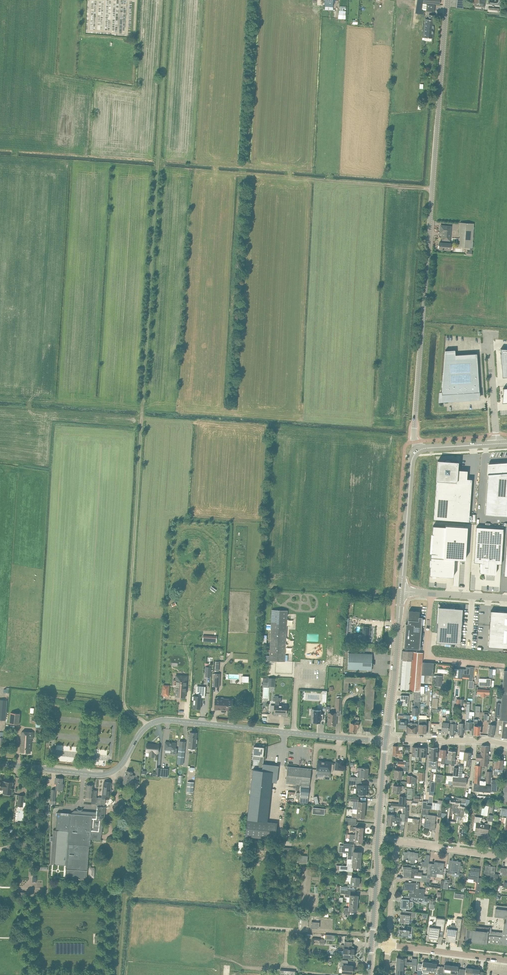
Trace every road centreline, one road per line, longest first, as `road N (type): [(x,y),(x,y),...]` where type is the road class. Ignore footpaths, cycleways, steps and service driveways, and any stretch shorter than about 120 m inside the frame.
road 1 (track): [(149,725),(123,703),(169,0)]
road 2 (unclassified): [(420,450),(414,432),(448,0)]
road 3 (tertiary): [(0,764),(106,774),(143,729),(162,720),(386,740)]
road 4 (secondary): [(386,740),(401,591)]
road 5 (secondary): [(401,591),(412,461),(420,450)]
road 6 (unclassified): [(431,593),(426,649),(433,660),(503,666)]
road 7 (residential): [(506,745),(386,740)]
road 8 (residential): [(506,961),(387,945)]

